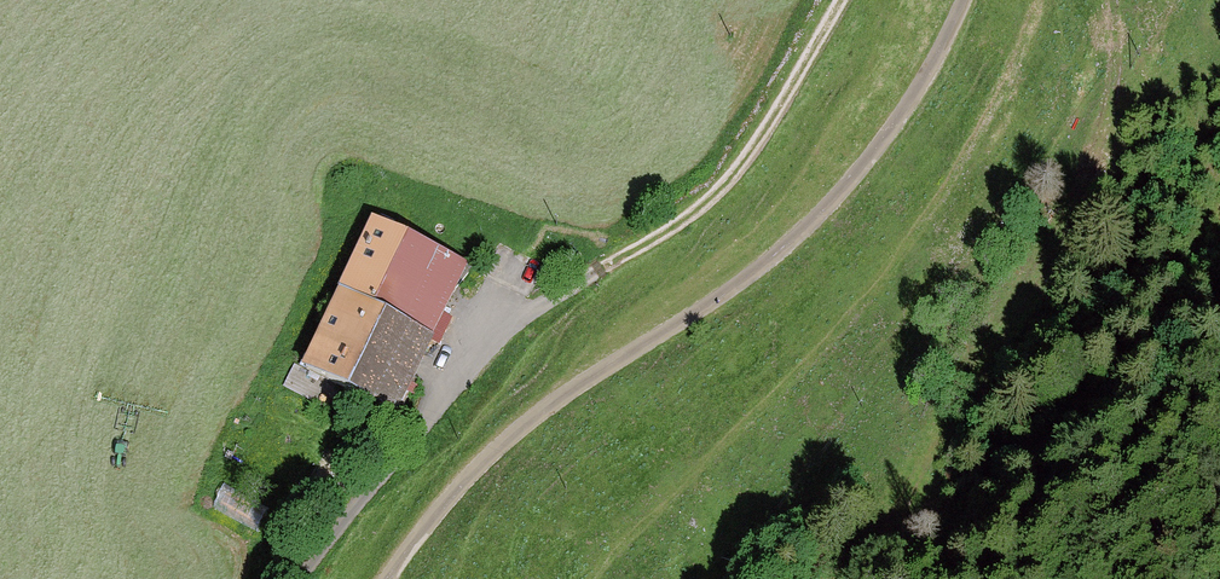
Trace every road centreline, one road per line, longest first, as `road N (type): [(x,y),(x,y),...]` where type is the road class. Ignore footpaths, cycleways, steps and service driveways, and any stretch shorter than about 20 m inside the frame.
road 1 (unclassified): [(393,578),(450,498),(514,435),(730,294),(826,214),(910,113),(970,0)]
road 2 (track): [(841,0),(733,180),(702,209),(491,344),(297,578)]

